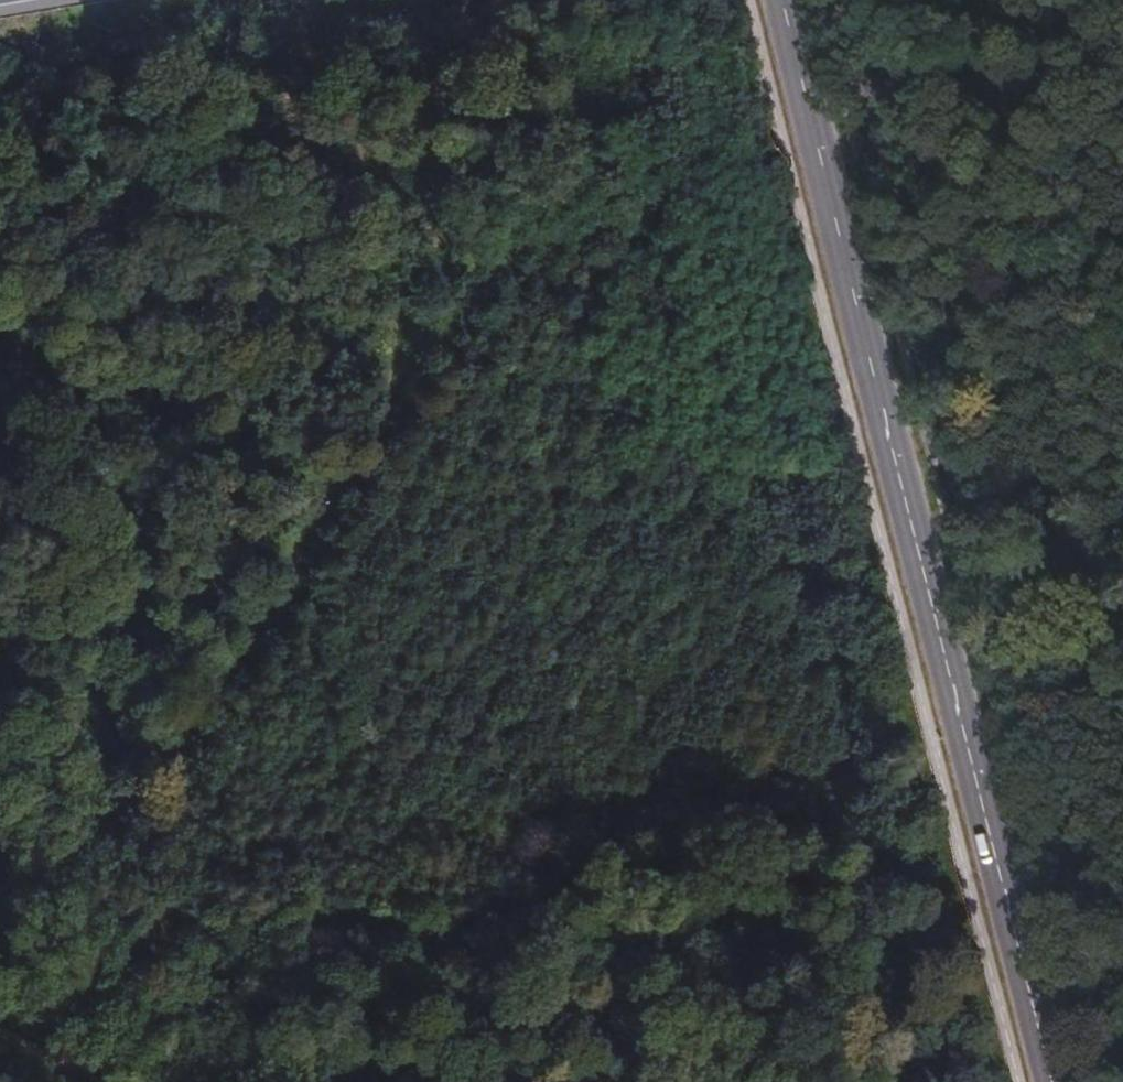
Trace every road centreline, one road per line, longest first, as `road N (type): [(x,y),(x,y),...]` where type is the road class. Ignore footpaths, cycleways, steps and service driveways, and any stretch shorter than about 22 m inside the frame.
road 1 (track): [(441,0),(325,12),(390,208),(399,321),(364,422),(308,533),(128,794),(39,876),(0,894)]
road 2 (secondary): [(778,0),(1052,1081)]
road 3 (track): [(1122,15),(1100,16),(1057,38),(1040,71),(1019,196),(1081,601),(1122,729)]
road 4 (track): [(325,12),(0,80)]

